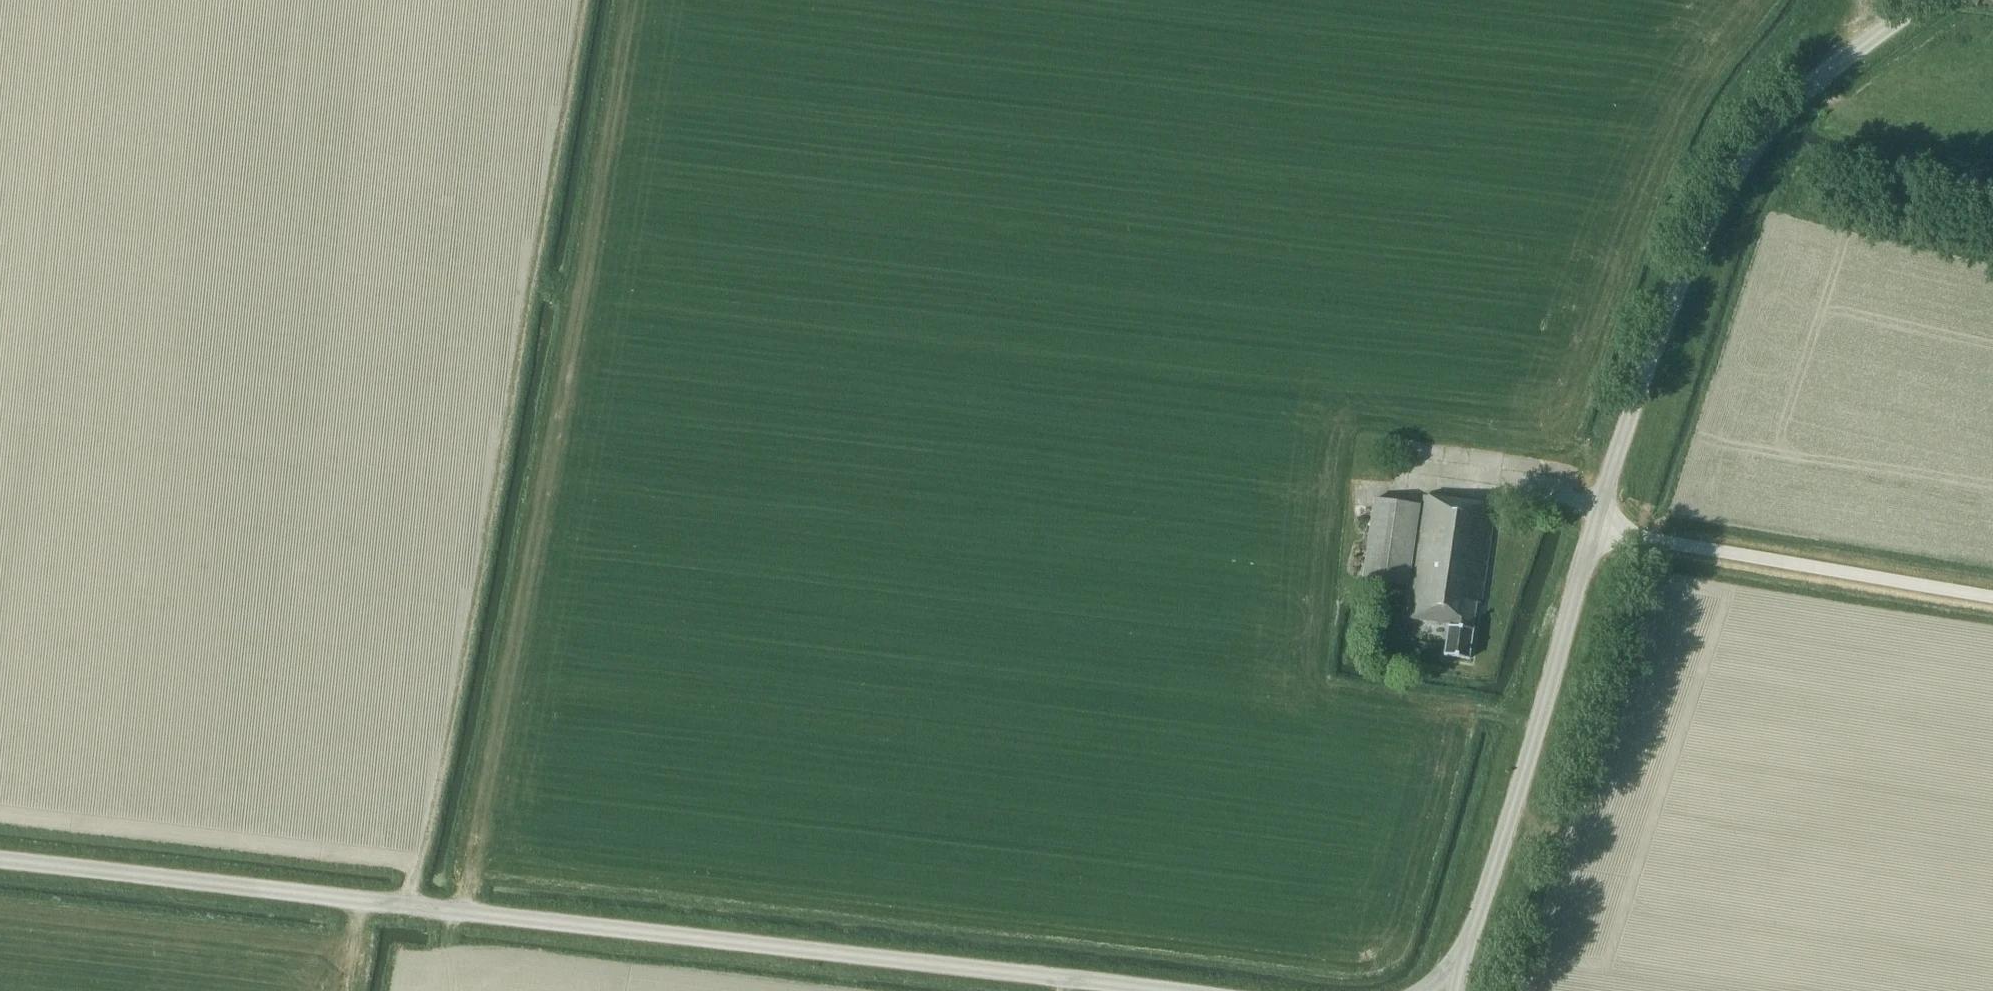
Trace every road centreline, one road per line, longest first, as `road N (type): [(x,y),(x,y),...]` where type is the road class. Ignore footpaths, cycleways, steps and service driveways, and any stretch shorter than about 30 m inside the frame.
road 1 (unclassified): [(1172,990),(0,861)]
road 2 (tertiary): [(1463,961),(1590,527),(1674,289),(1714,209),(1769,131),(1928,0)]

